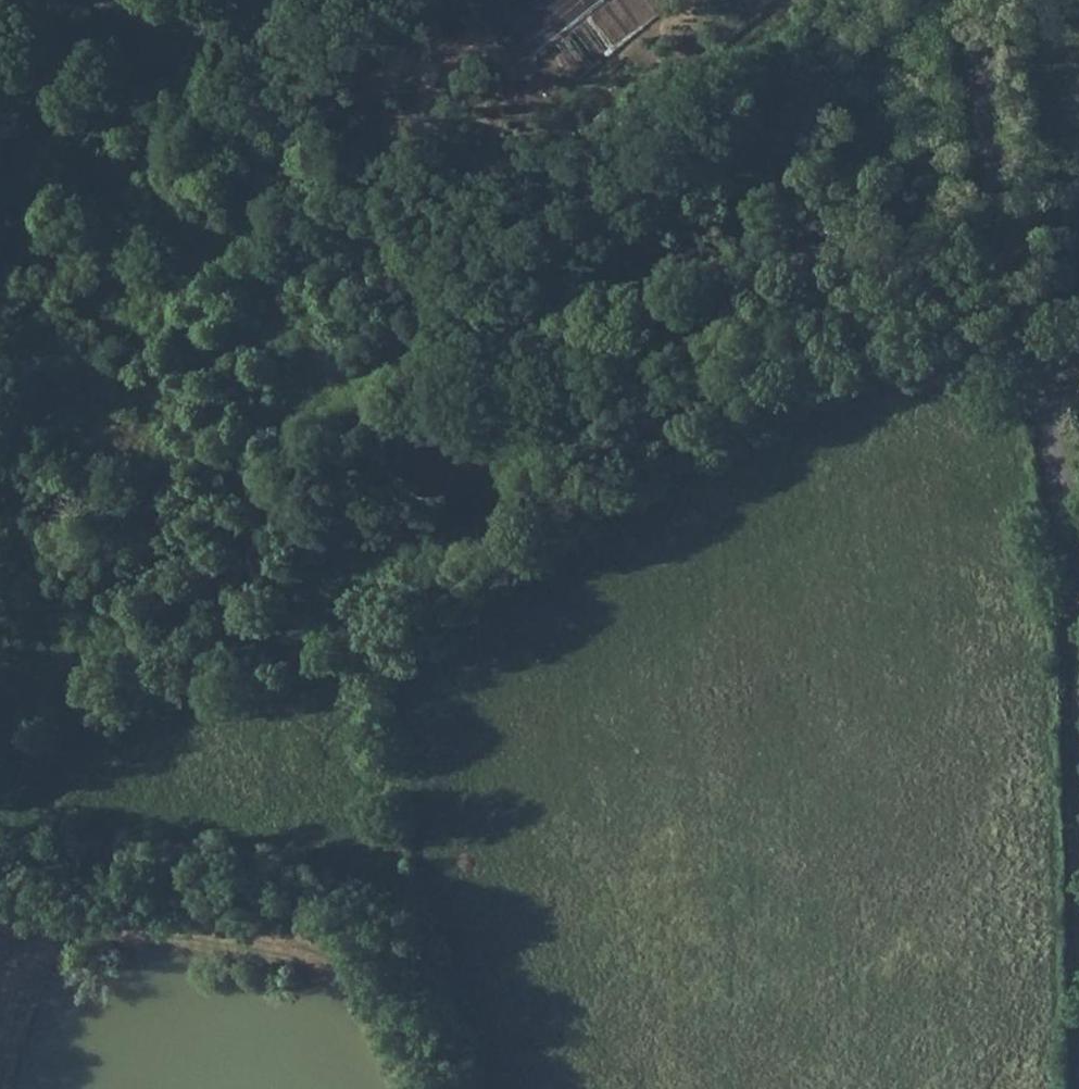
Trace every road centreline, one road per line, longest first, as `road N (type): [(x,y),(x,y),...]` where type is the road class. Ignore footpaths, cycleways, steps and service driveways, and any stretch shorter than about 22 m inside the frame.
road 1 (unclassified): [(966,0),(1008,172),(1078,582)]

